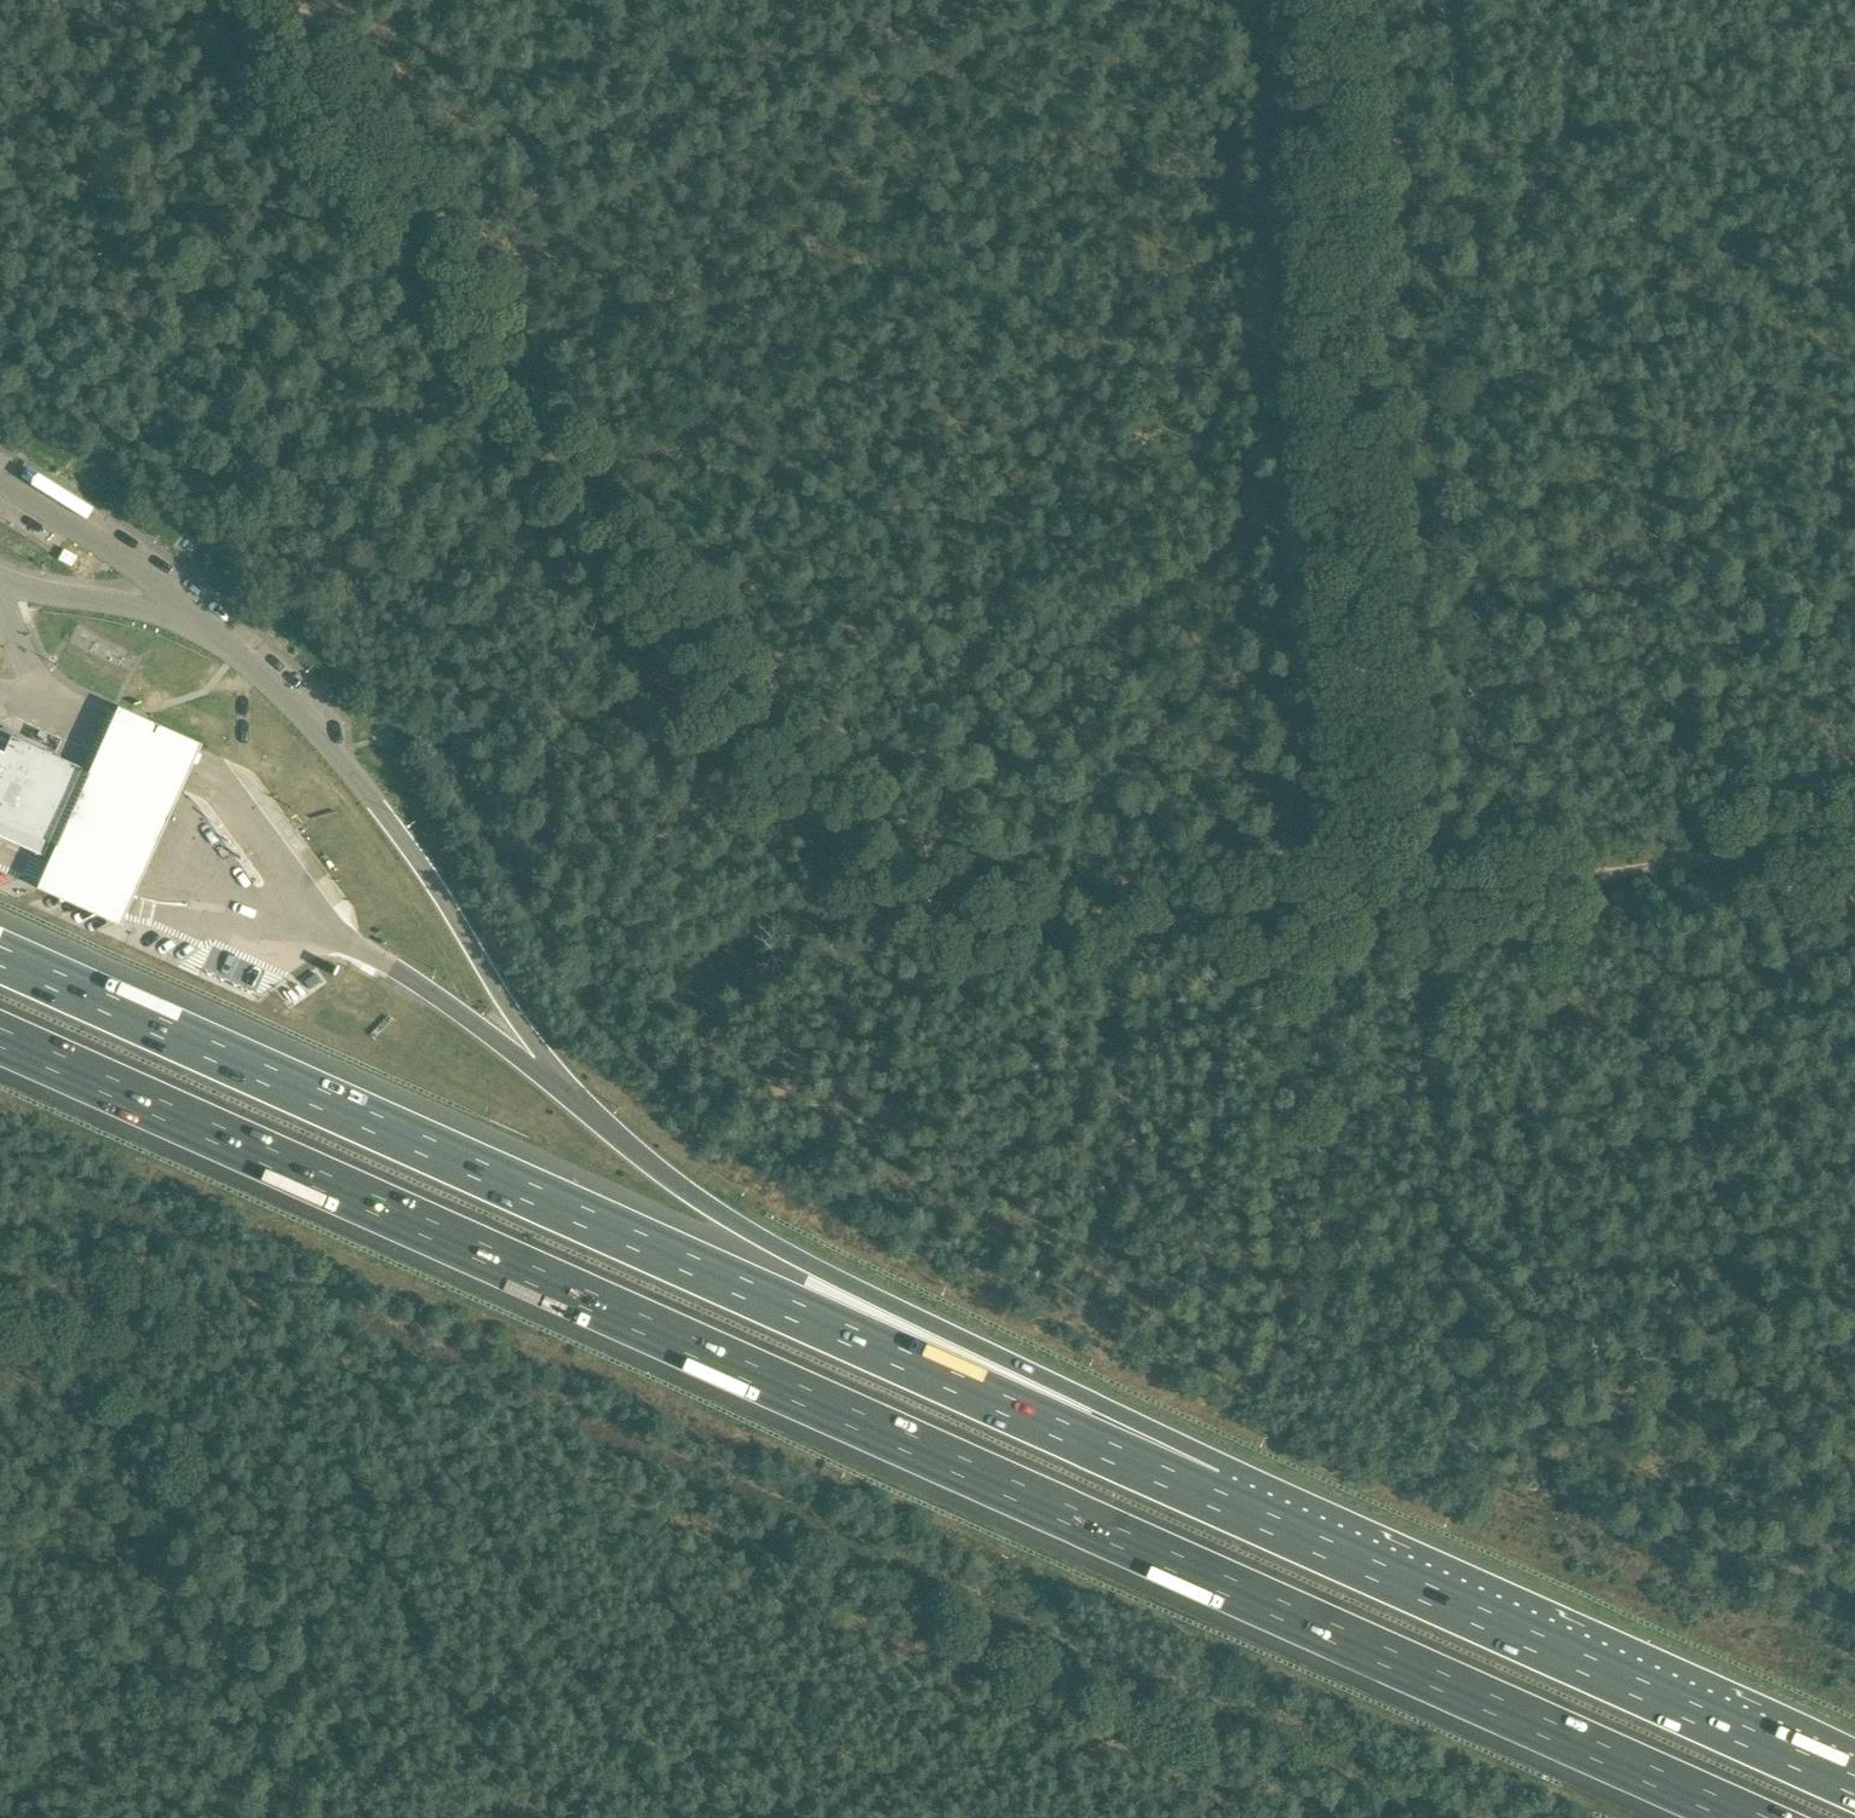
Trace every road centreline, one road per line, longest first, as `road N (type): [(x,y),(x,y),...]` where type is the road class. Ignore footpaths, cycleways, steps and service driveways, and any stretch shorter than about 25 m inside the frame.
road 1 (motorway): [(0,1039),(1742,1817)]
road 2 (motorway): [(1626,1680),(0,956)]
road 3 (motorway): [(1626,1680),(1355,1528),(862,1291),(700,1199),(550,1080)]
road 4 (track): [(232,0),(282,60),(772,763),(834,836)]
road 5 (track): [(1329,0),(1375,903)]
road 6 (track): [(834,836),(907,894),(995,922),(1166,920),(1375,903)]
road 7 (track): [(1375,903),(1854,834)]
road 8 (motorway): [(1854,1783),(1626,1680)]

